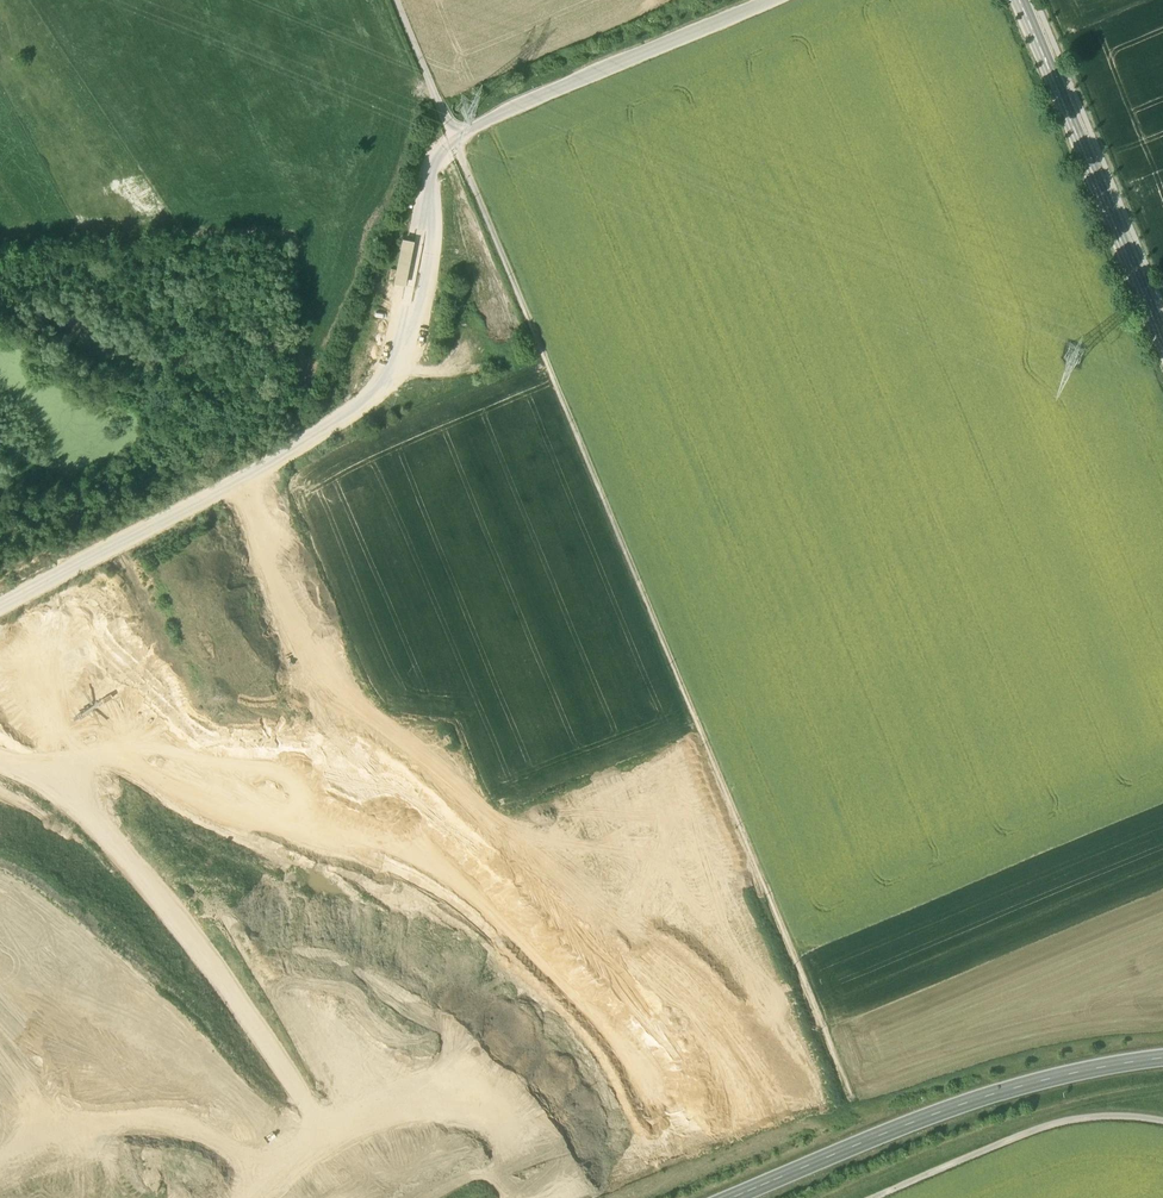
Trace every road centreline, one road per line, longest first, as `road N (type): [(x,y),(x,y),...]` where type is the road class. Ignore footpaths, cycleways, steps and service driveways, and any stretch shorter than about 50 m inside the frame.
road 1 (track): [(857,1089),(459,145)]
road 2 (secondary): [(1162,1061),(991,1105),(763,1197)]
road 3 (tertiary): [(1025,0),(1162,330)]
road 4 (track): [(899,1197),(1092,1114),(1135,1099),(1162,1105)]
road 5 (track): [(459,145),(401,0)]

